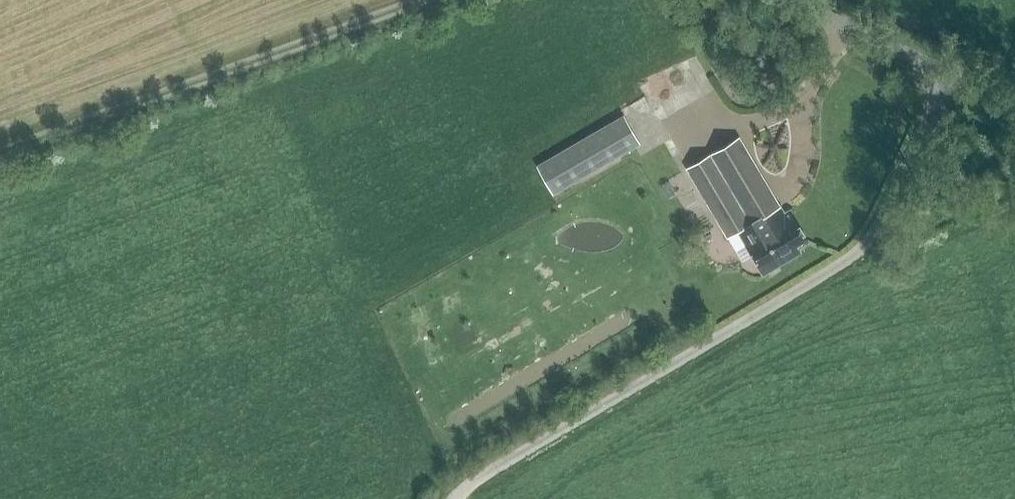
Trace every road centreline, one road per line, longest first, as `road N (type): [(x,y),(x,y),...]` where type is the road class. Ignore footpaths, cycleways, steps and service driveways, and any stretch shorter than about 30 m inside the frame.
road 1 (track): [(0,153),(414,0)]
road 2 (unclassified): [(1014,100),(803,0)]

